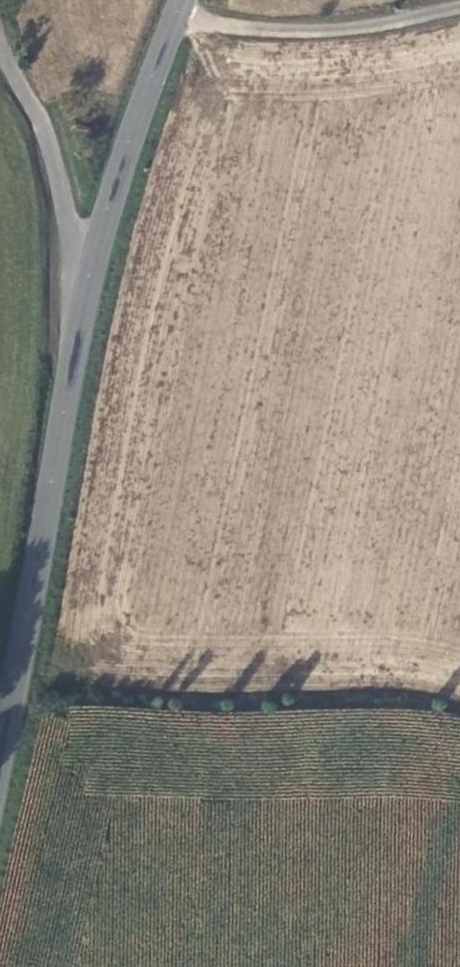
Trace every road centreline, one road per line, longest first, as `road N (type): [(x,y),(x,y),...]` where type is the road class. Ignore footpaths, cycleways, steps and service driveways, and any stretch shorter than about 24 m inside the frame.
road 1 (tertiary): [(180,0),(112,192),(77,338),(0,770)]

